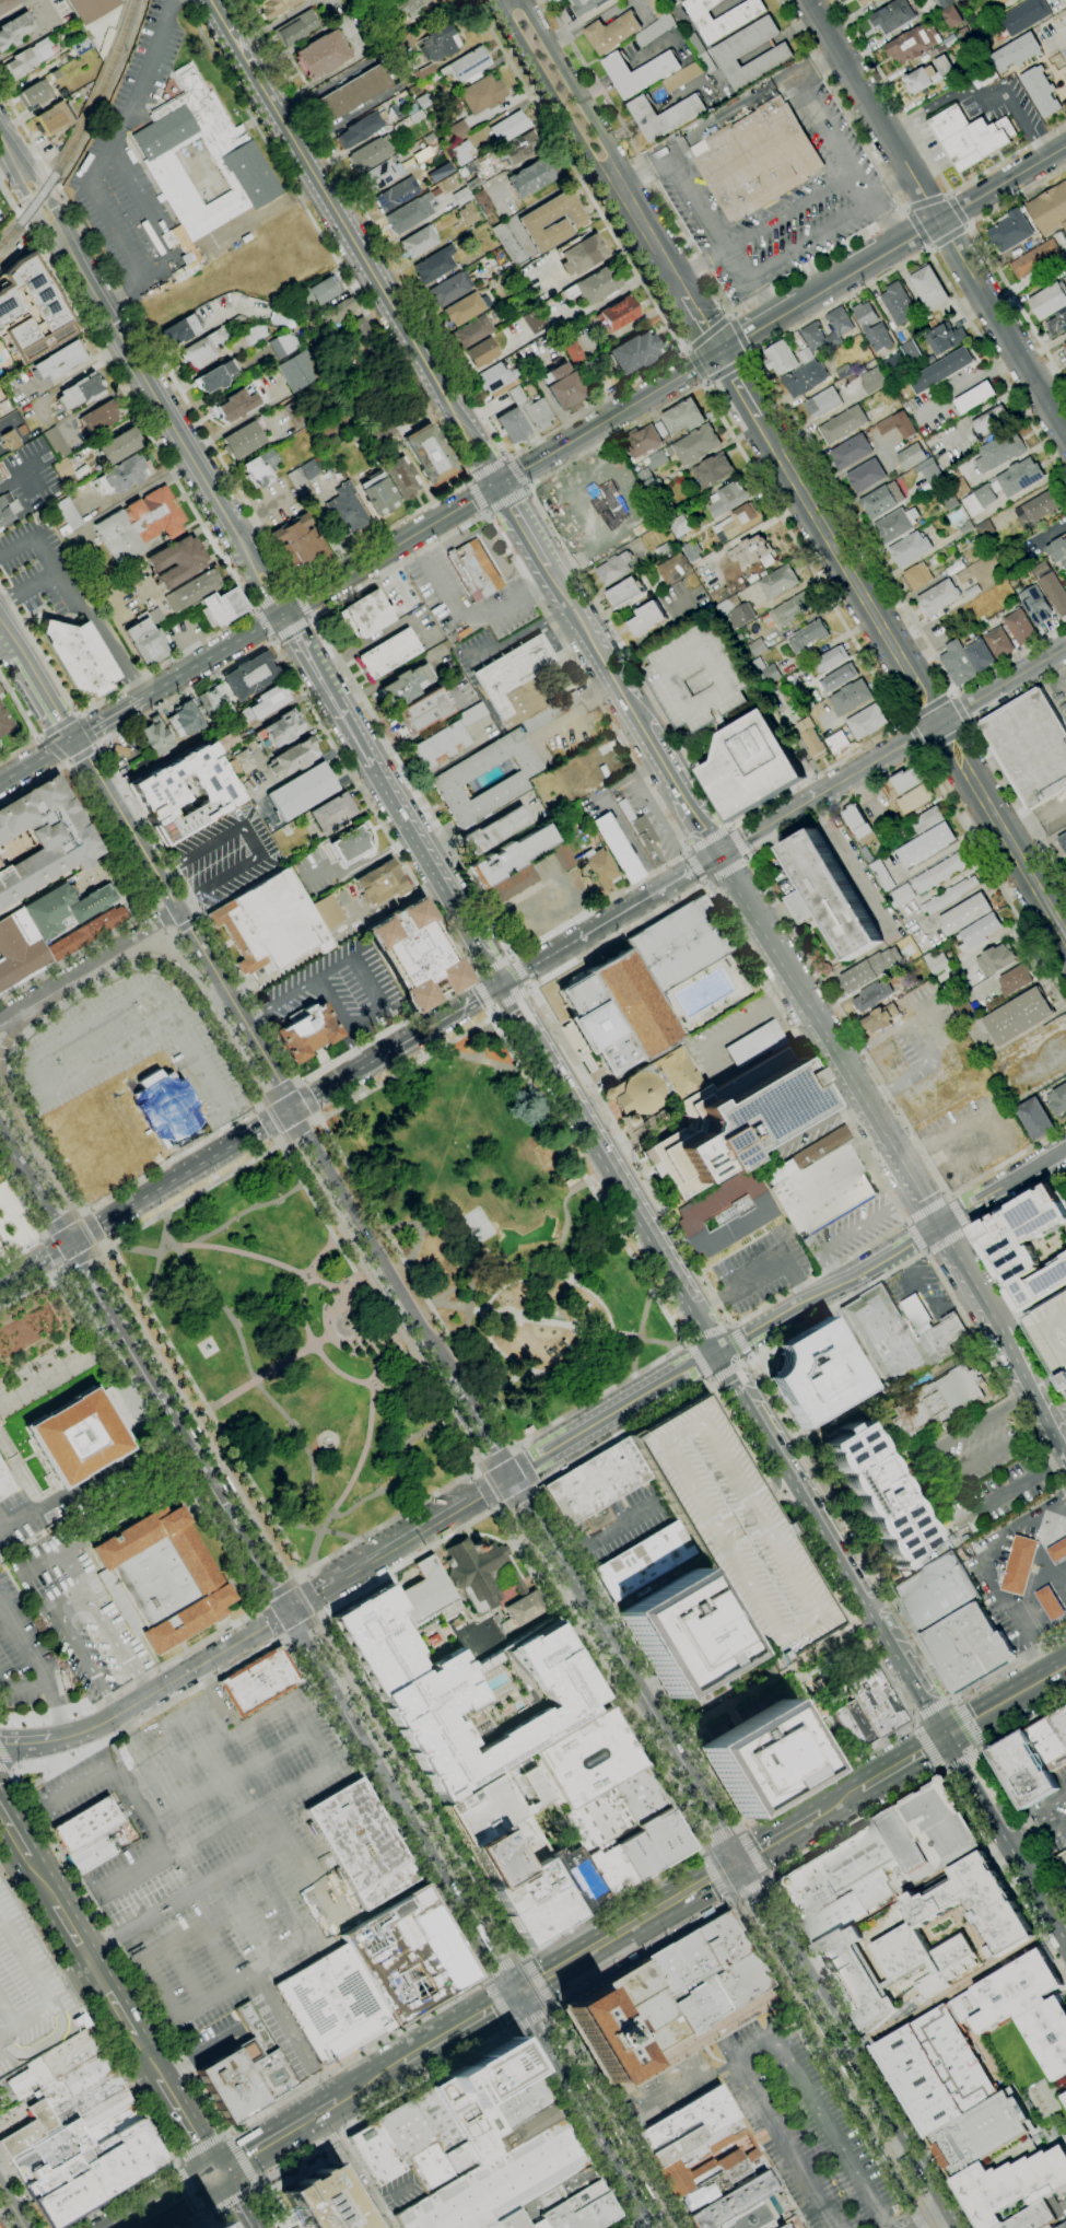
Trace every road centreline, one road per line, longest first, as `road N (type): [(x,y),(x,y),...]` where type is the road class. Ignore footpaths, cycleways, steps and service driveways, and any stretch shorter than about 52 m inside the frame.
road 1 (tertiary): [(1065,940),(758,419)]
road 2 (secondary): [(499,485),(214,0)]
road 3 (secondary): [(721,352),(283,615)]
road 4 (tertiary): [(72,739),(292,1110)]
road 5 (residential): [(283,615),(62,245)]
road 6 (secondary): [(719,855),(939,1224)]
road 7 (tertiary): [(292,1110),(507,1477)]
road 8 (residential): [(741,1862),(959,2227)]
road 9 (secondary): [(715,1352),(497,988)]
road 10 (secondary): [(942,1738),(740,1396)]
road 11 (tertiary): [(513,1997),(318,1671)]
road 12 (tertiary): [(507,1477),(701,1794)]
road 13 (tertiary): [(284,1612),(98,1296)]
road 14 (primary): [(151,2063),(0,1809)]
road 15 (tertiary): [(824,792),(1065,648)]
road 16 (residential): [(284,1612),(117,1714),(52,1738)]
road 17 (primary): [(513,1997),(741,1862)]
road 18 (residential): [(284,1612),(507,1477)]
road 19 (residential): [(715,1352),(939,1224)]
road 20 (residential): [(939,221),(808,0)]
road 21 (residential): [(1065,435),(939,221)]
road 22 (residential): [(507,1477),(715,1352)]
road 23 (secondary): [(489,972),(371,767)]
road 24 (tertiary): [(496,0),(604,179),(623,188)]
road 25 (tertiary): [(623,188),(623,167),(523,0)]
road 26 (residential): [(0,1024),(176,909)]
road 27 (residential): [(648,2227),(550,2063)]
road 28 (tertiary): [(1065,1950),(970,1786)]
road 29 (secondary): [(68,1245),(230,1148)]
road 30 (secondary): [(371,767),(283,615)]
road 31 (secondary): [(578,940),(719,855)]
road 32 (secondary): [(283,615),(142,698)]
road 33 (secondary): [(939,221),(805,301)]
road 34 (secondary): [(1065,146),(939,221)]
road 35 (primary): [(338,2099),(215,2173)]
road 36 (primary): [(942,1738),(1065,1665)]
road 37 (residential): [(387,2227),(321,2110)]
road 38 (primary): [(513,1997),(399,2064)]
road 39 (primary): [(215,2173),(151,2063)]
road 40 (tertiary): [(719,855),(824,792)]
road 41 (secondary): [(292,1110),(396,1048)]
road 42 (tertiary): [(68,1245),(8,1141)]

